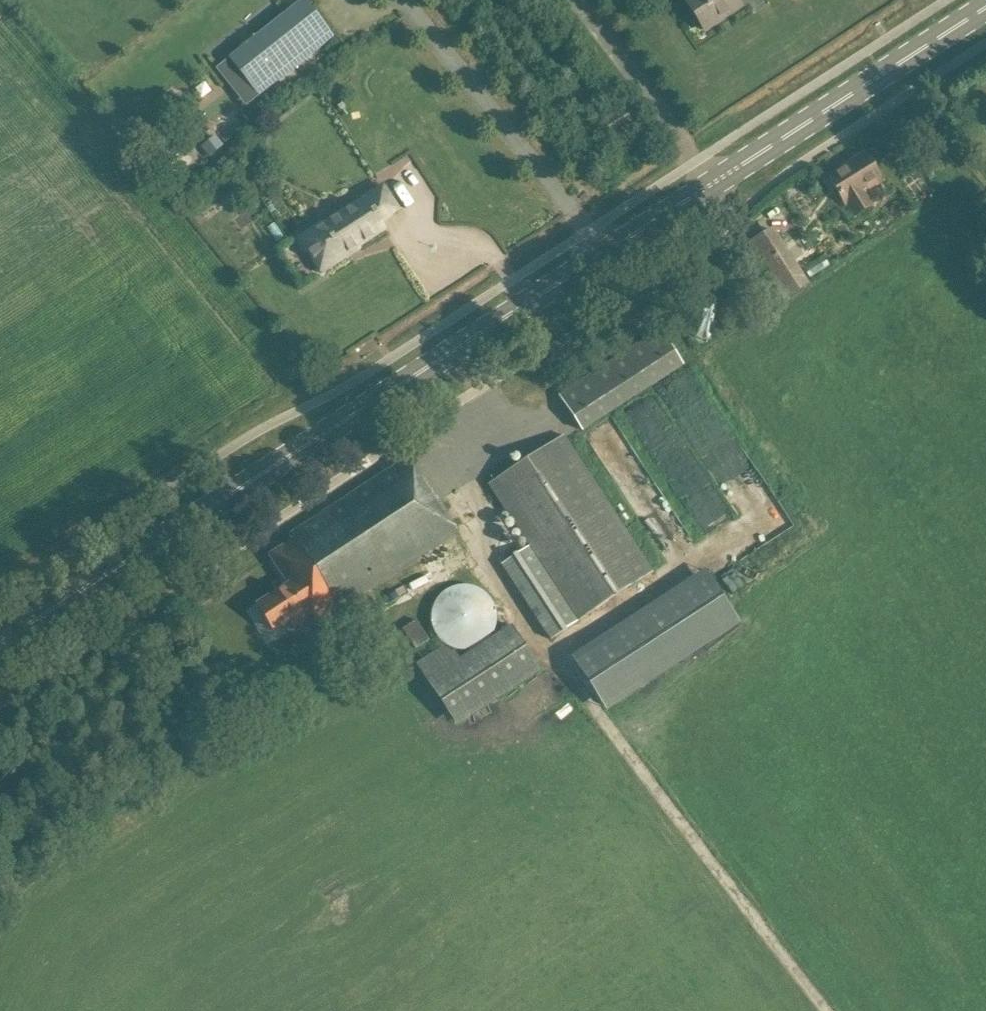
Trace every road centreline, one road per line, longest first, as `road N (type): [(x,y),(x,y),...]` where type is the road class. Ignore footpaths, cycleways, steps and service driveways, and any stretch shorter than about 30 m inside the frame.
road 1 (primary): [(0,642),(985,7)]
road 2 (track): [(831,1010),(535,631),(470,523),(454,460),(486,426),(485,385),(461,344)]

